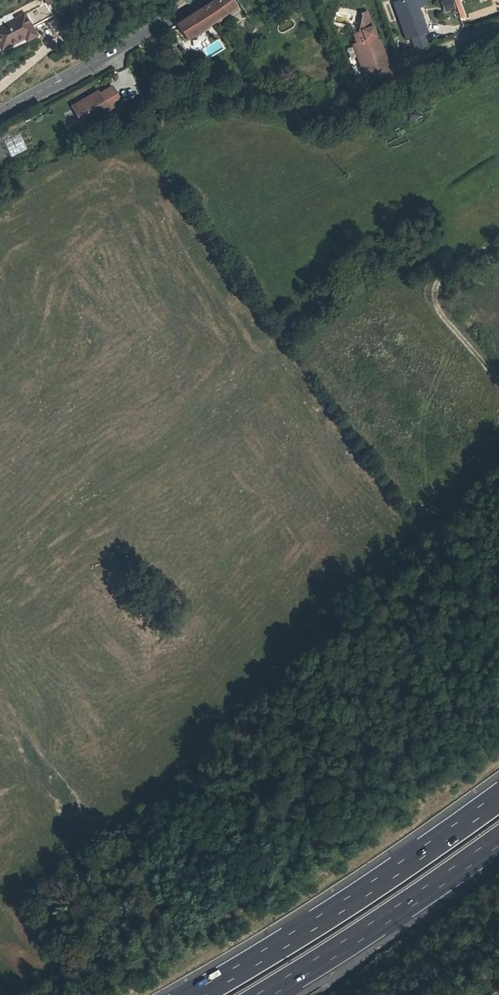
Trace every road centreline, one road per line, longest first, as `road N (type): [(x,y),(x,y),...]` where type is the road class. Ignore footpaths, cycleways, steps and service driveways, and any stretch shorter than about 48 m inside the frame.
road 1 (motorway): [(498,799),(199,994)]
road 2 (motorway): [(268,994),(498,840)]
road 3 (tertiary): [(207,0),(0,116)]
road 4 (track): [(498,243),(449,272),(431,297),(437,314),(498,385)]

